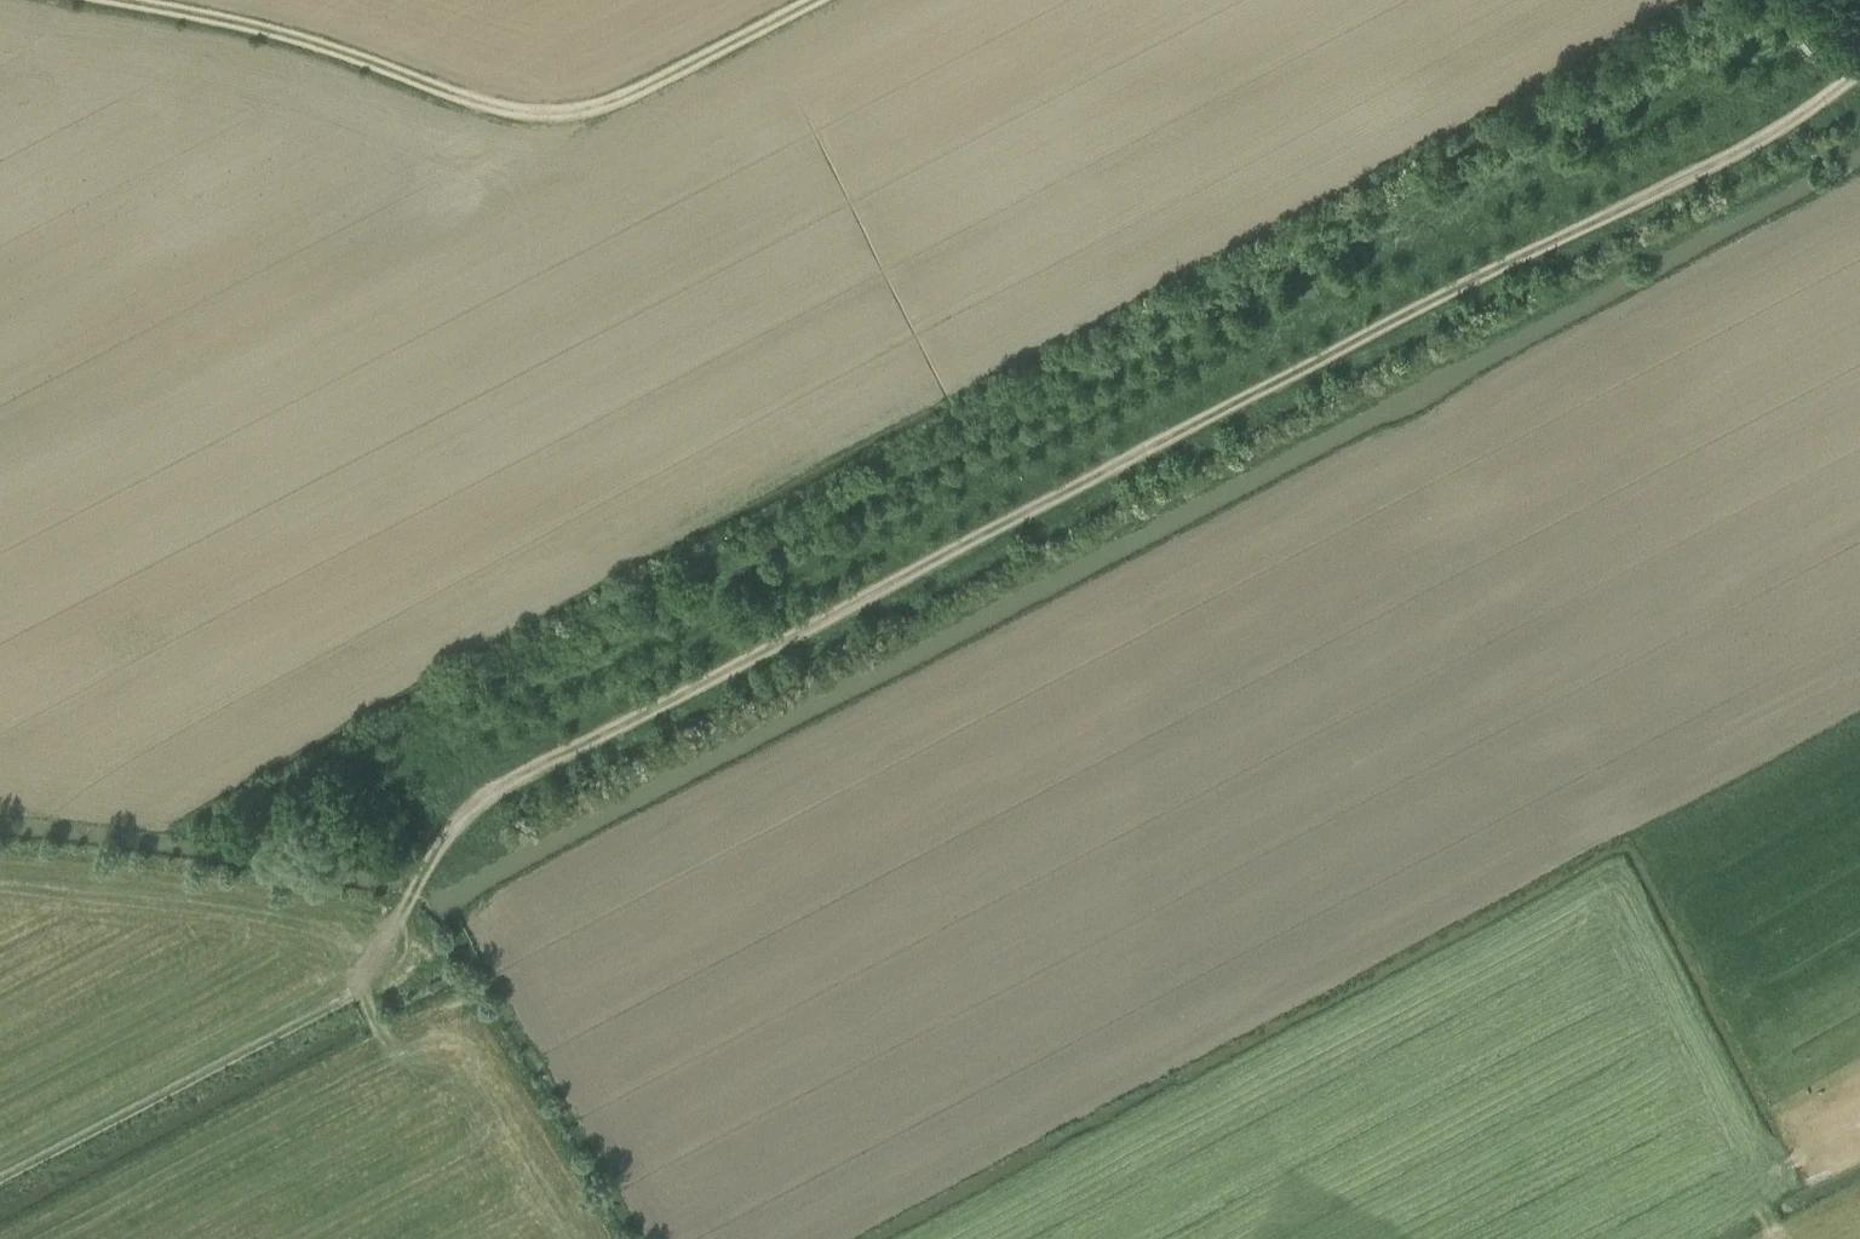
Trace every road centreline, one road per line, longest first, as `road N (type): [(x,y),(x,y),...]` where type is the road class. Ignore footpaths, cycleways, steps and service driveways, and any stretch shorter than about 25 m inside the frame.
road 1 (track): [(1859,72),(1776,139),(1503,265),(529,763),(469,803),(429,853),(386,948)]
road 2 (track): [(814,0),(622,99),(558,113),(497,112),(295,41),(104,0)]

